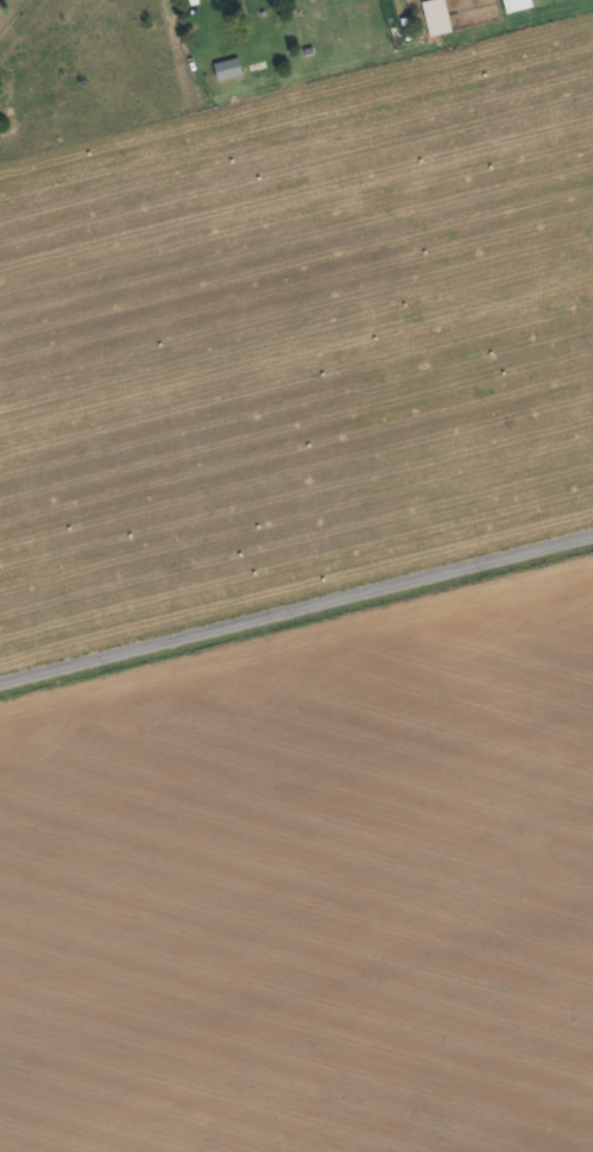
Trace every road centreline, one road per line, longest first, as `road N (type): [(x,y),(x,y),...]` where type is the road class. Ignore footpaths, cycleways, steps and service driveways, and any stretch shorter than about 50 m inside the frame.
road 1 (residential): [(0,687),(592,543)]

